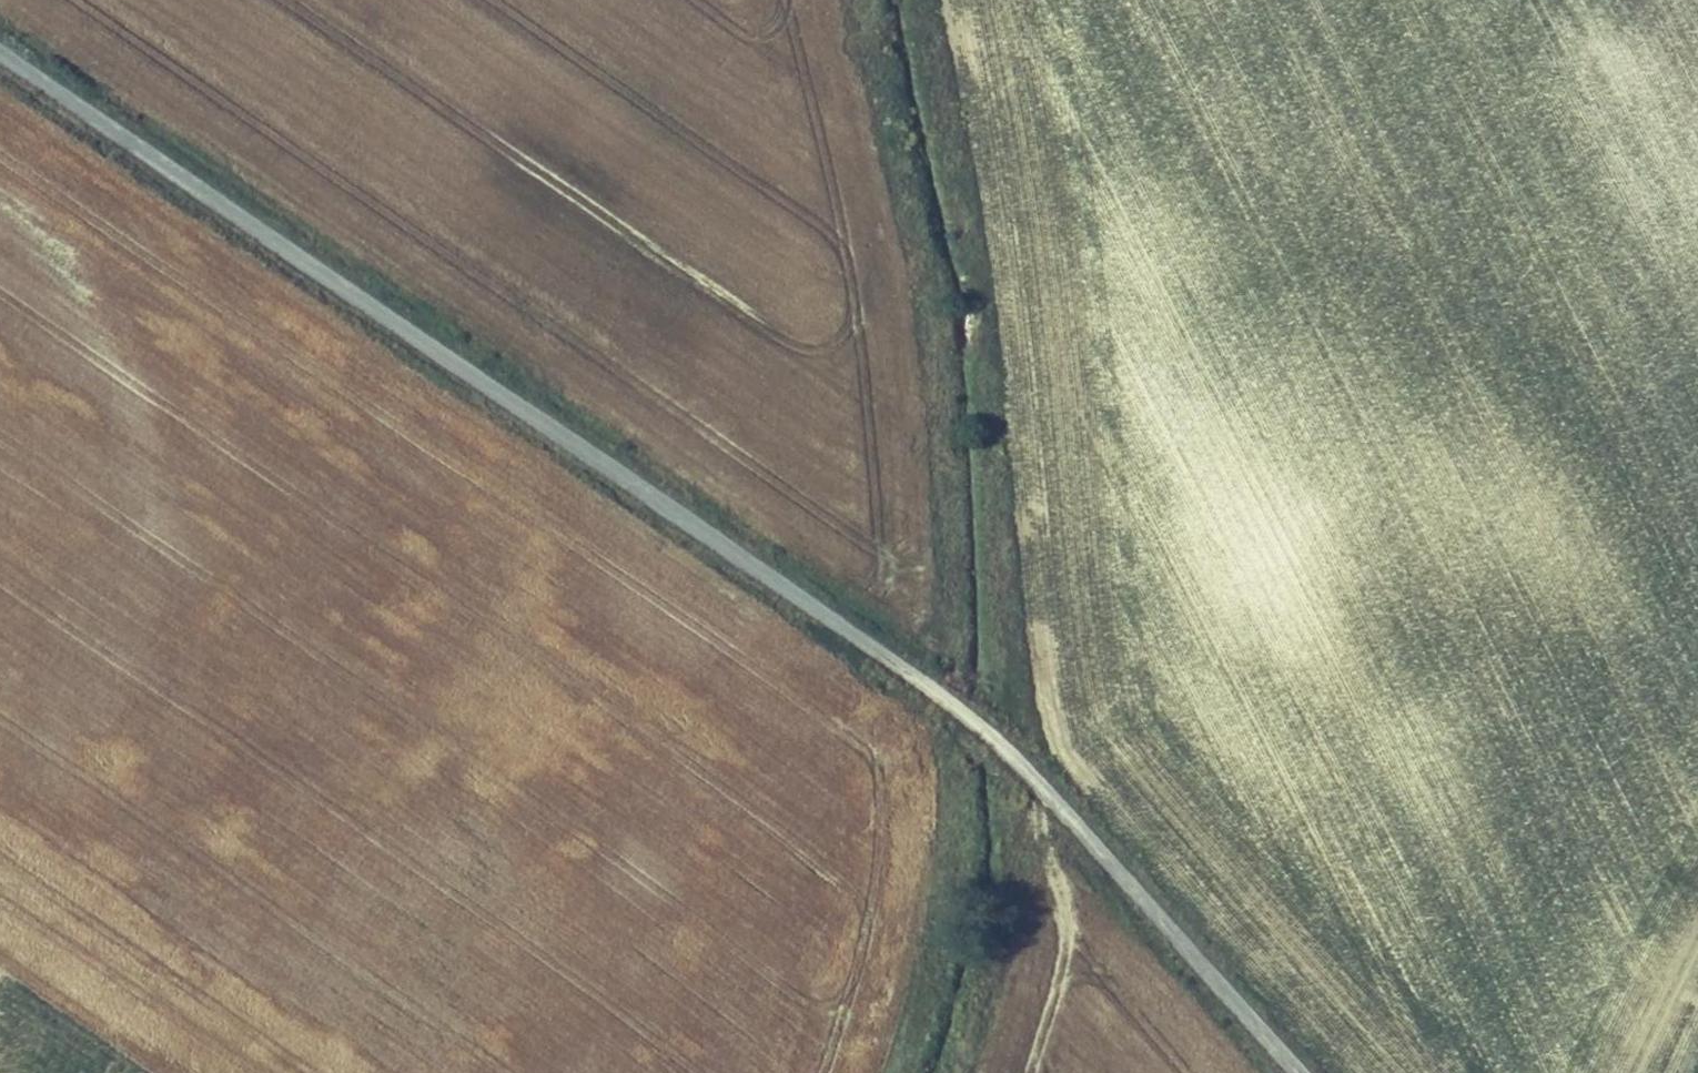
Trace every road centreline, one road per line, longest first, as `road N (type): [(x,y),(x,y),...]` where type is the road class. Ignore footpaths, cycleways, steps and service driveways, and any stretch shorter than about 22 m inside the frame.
road 1 (track): [(0,56),(965,717),(1029,777),(1293,1072)]

